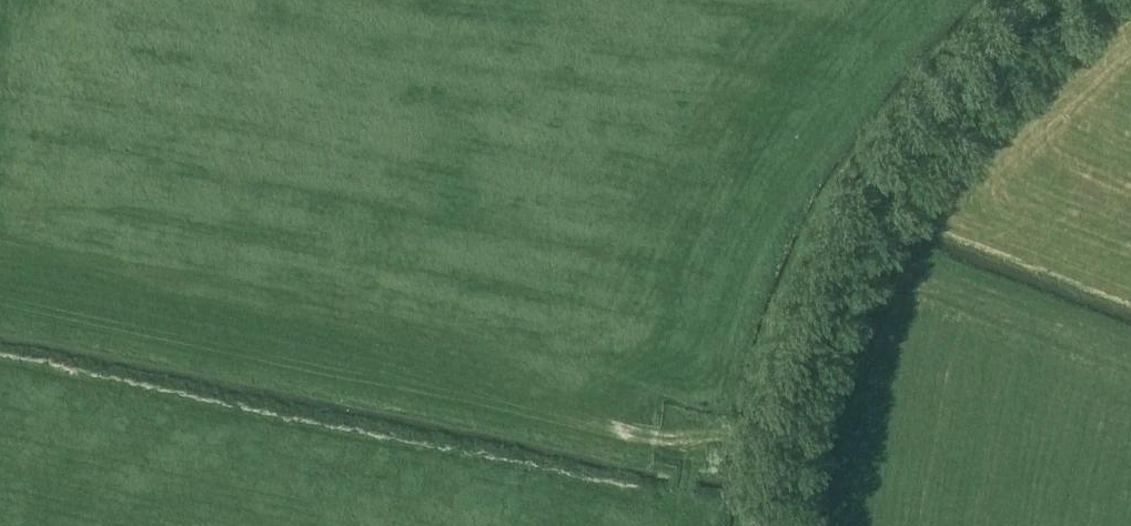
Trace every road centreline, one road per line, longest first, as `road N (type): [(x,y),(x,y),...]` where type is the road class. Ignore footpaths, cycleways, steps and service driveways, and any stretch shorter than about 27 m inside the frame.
road 1 (tertiary): [(764,525),(781,393),(807,308),(850,216),(926,101),(1022,0)]

